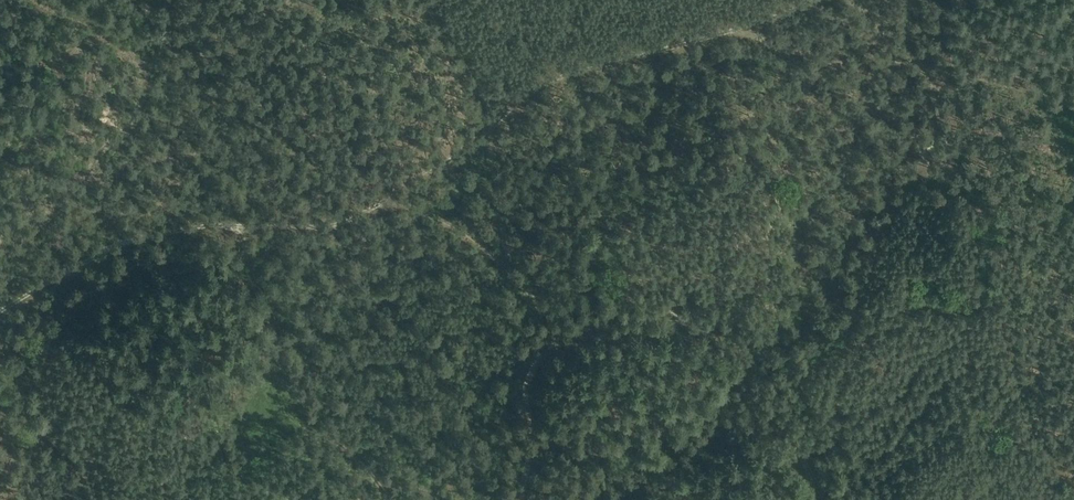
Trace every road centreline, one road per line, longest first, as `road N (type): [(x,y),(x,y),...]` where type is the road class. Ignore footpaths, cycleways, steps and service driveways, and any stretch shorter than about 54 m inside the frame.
road 1 (track): [(424,0),(473,85),(509,271),(541,308),(585,328),(678,322),(710,334),(750,402),(792,443),(823,499)]
road 2 (track): [(484,143),(343,222),(202,226),(149,236),(0,311)]
road 3 (track): [(485,133),(555,80),(815,0)]
road 4 (track): [(509,271),(449,224),(382,202)]

